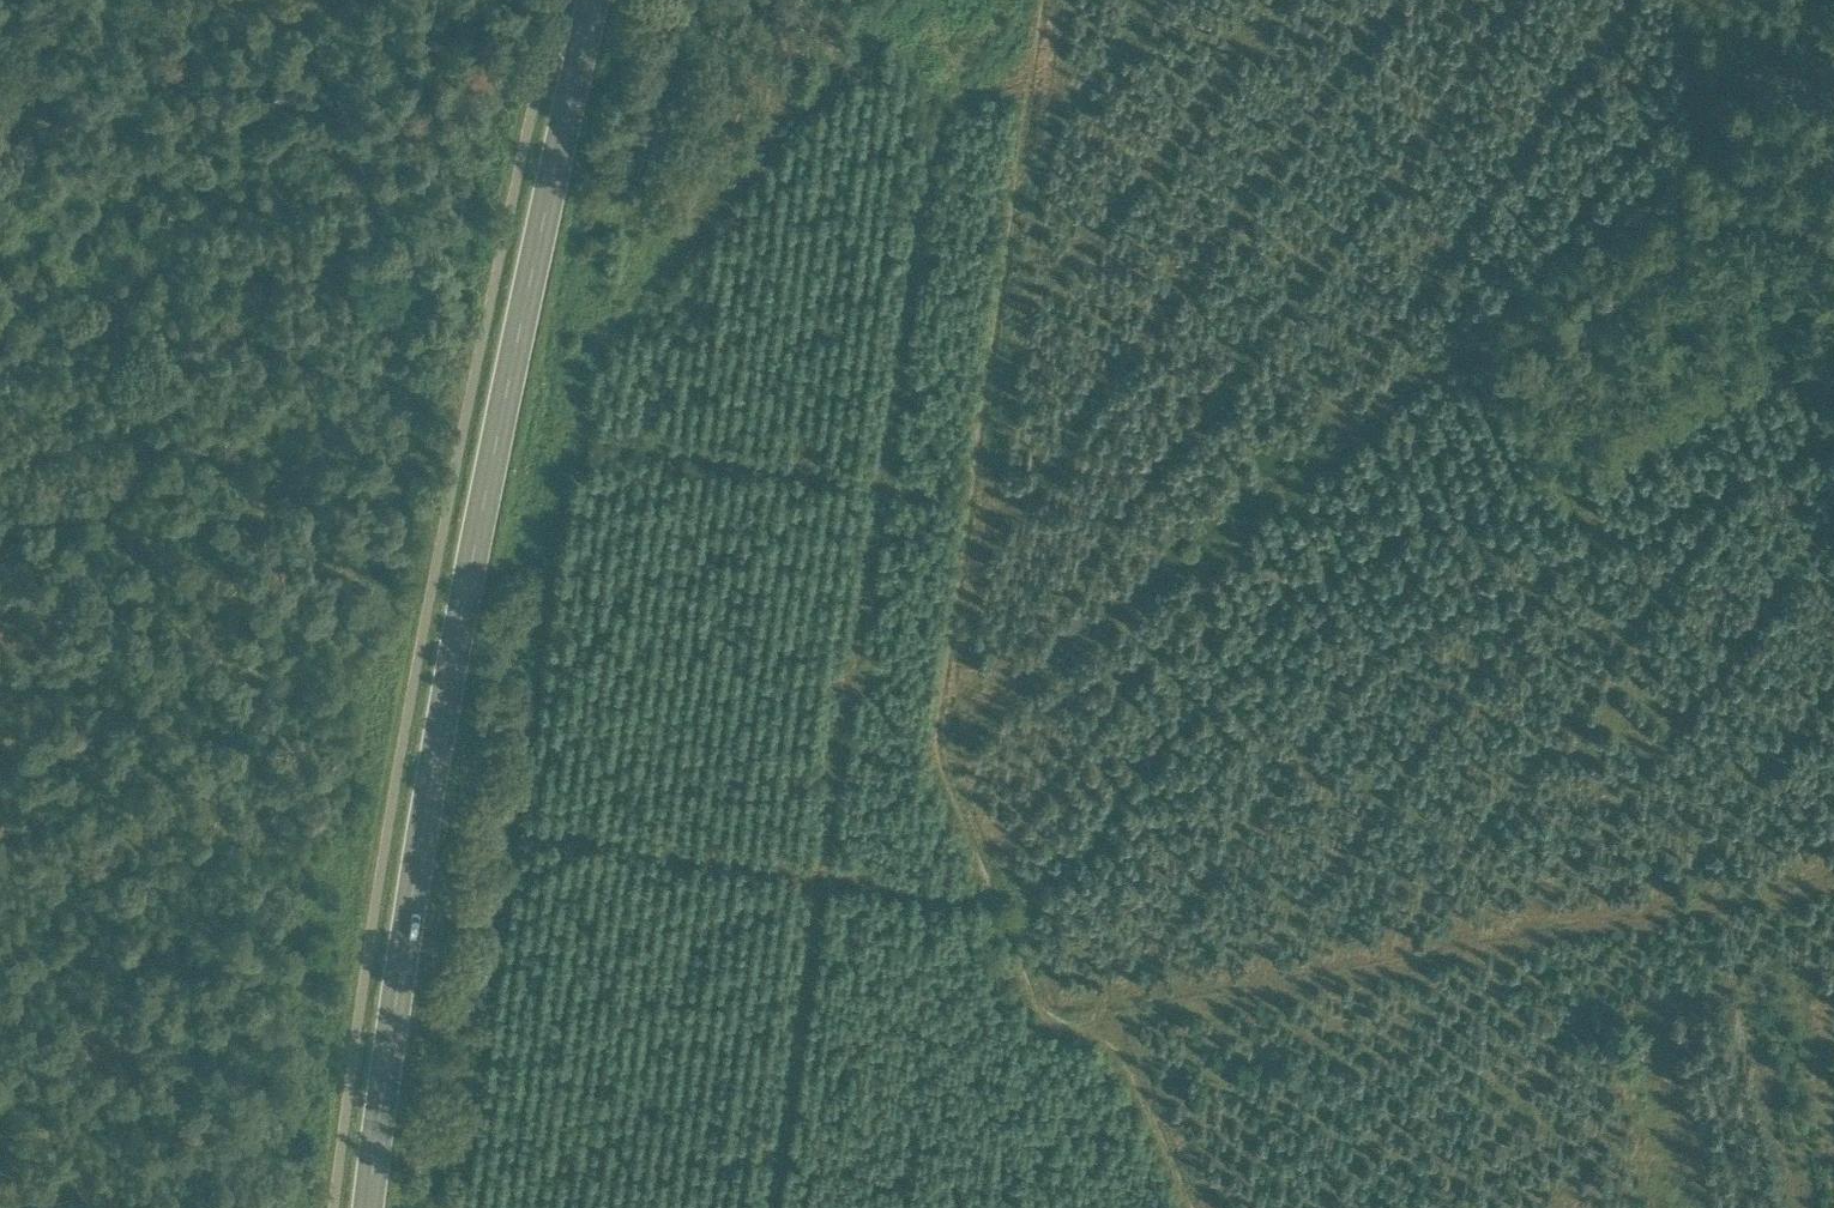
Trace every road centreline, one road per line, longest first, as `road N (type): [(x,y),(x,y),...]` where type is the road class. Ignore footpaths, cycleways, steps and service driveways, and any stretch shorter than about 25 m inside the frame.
road 1 (track): [(1046,0),(946,714),(1020,969),(1085,1011),(1159,1207)]
road 2 (secondary): [(373,1207),(441,739),(599,0)]

